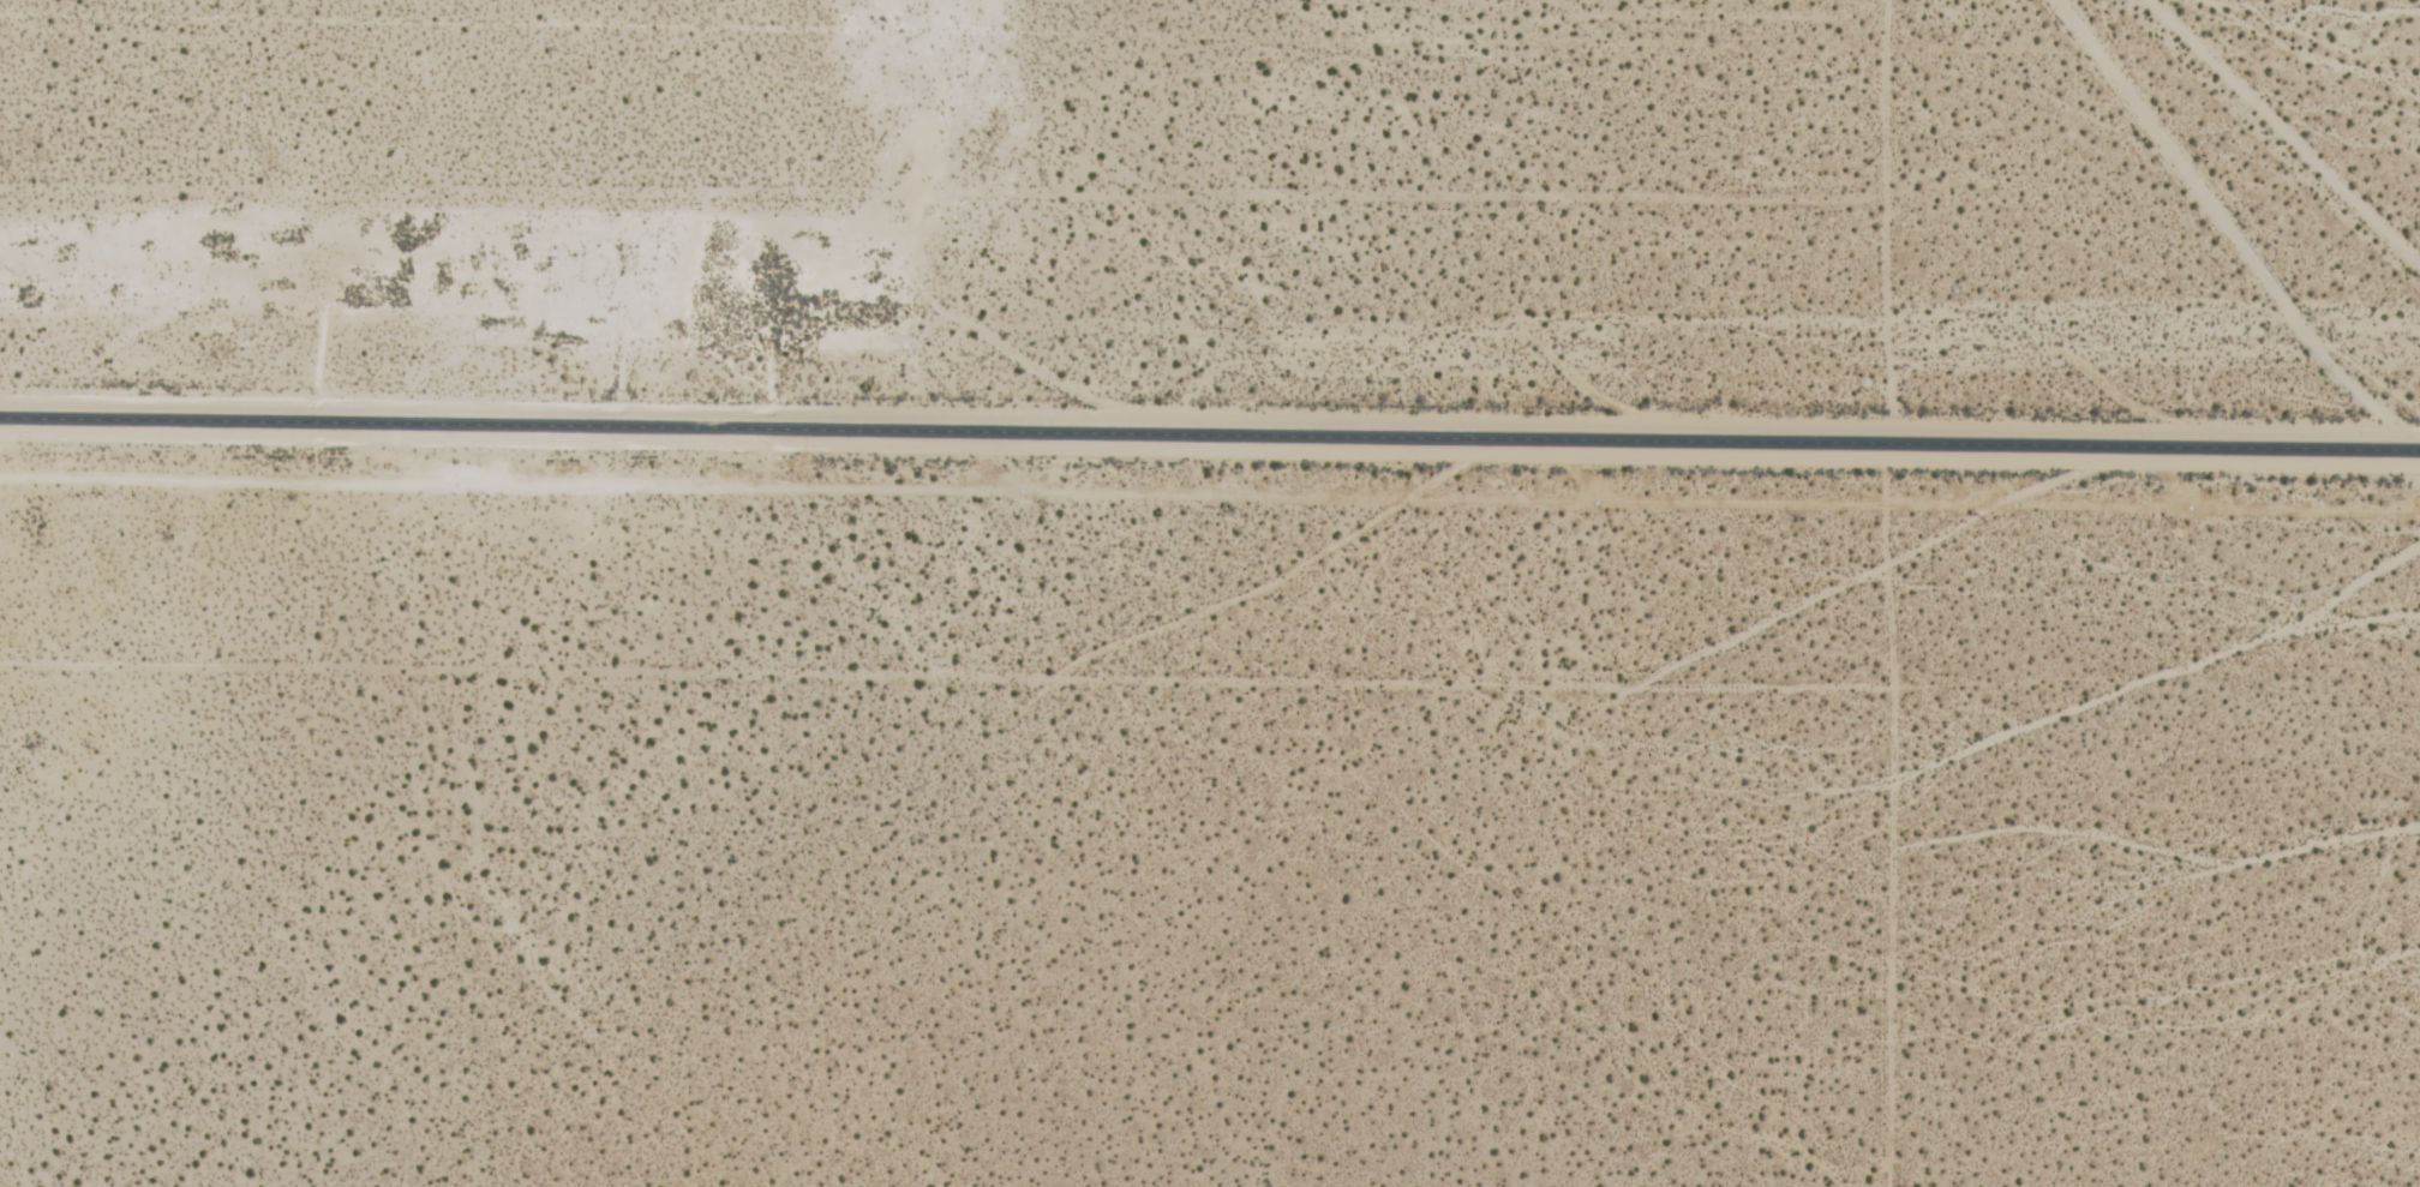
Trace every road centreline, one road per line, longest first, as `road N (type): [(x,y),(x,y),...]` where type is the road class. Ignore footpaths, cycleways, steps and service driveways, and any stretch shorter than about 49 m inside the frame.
road 1 (residential): [(0,423),(1888,446)]
road 2 (residential): [(1902,0),(1888,446),(1884,1186)]
road 3 (residential): [(1888,446),(2419,450)]

